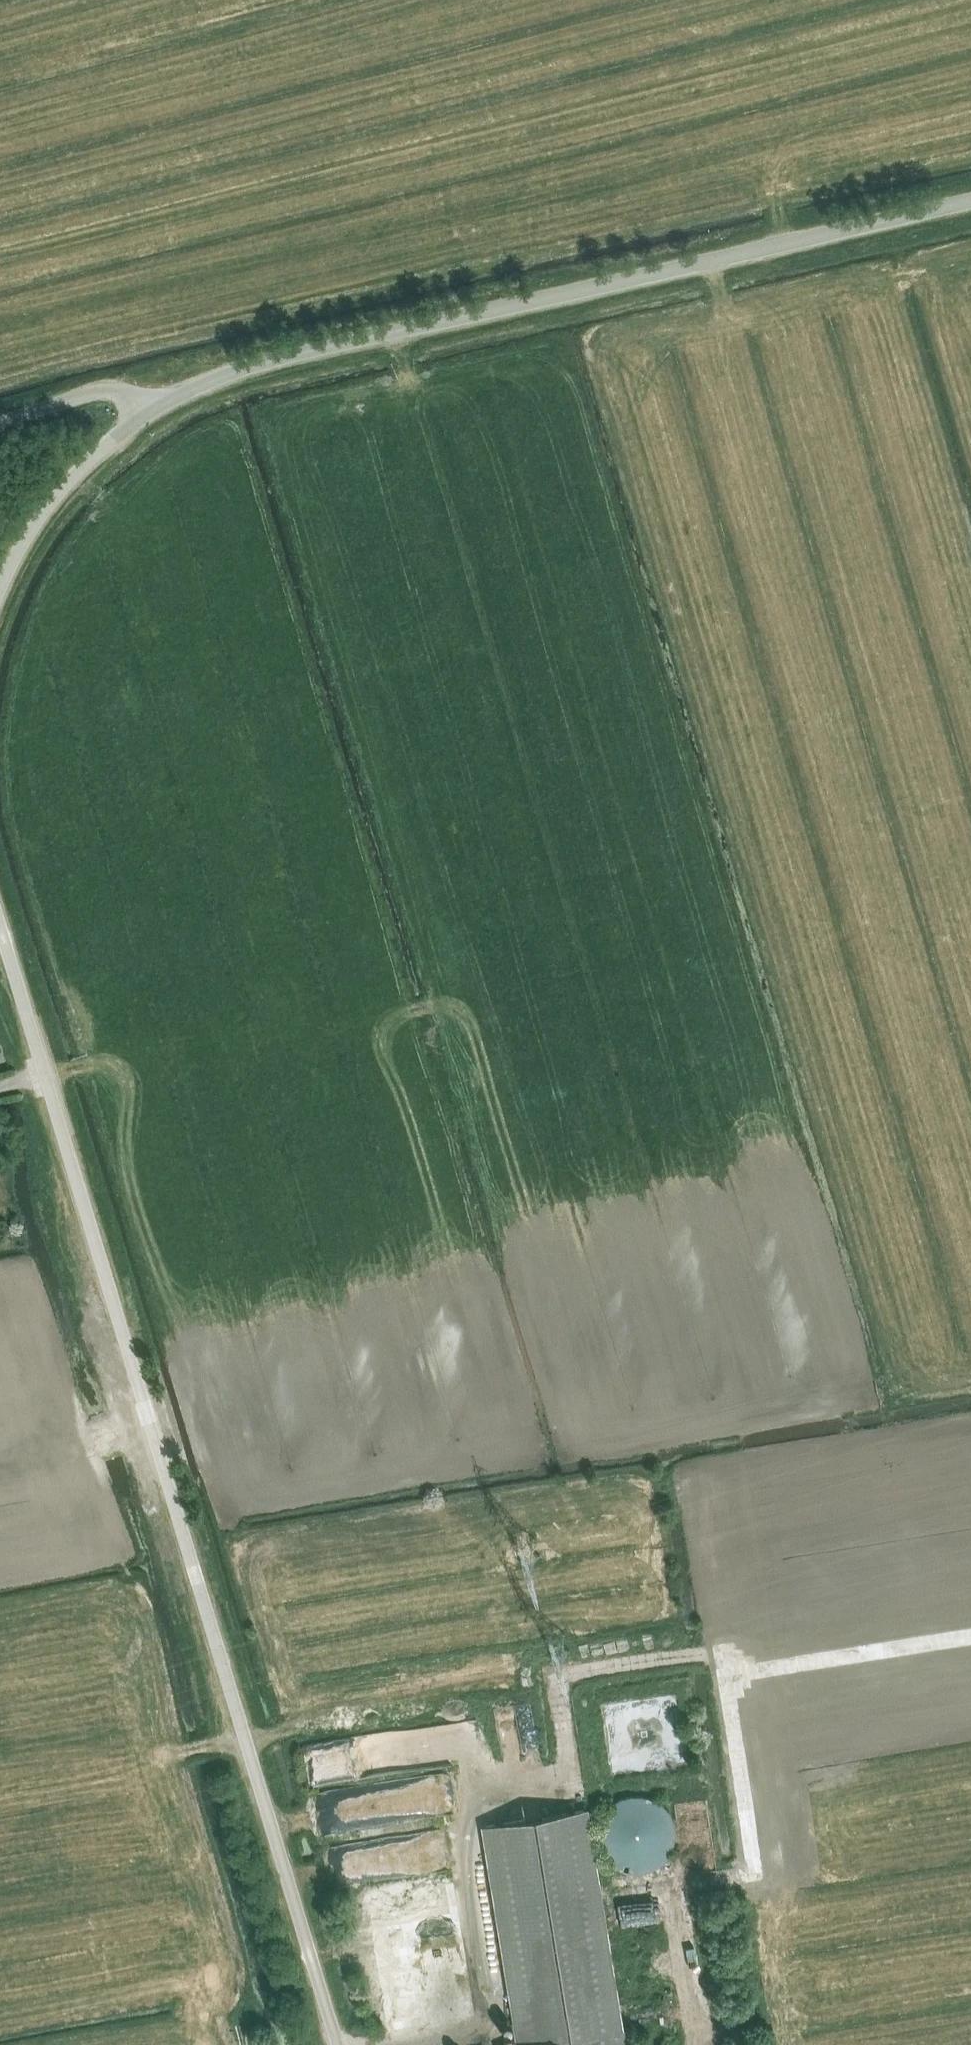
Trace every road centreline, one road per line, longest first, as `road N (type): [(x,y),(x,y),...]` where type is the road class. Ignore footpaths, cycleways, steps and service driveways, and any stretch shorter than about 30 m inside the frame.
road 1 (unclassified): [(338,2044),(0,927)]
road 2 (unclassified): [(0,587),(74,474),(151,409),(219,376),(970,199)]
road 3 (track): [(535,1788),(573,1784),(559,1678),(719,1651),(722,1674),(970,1635)]

